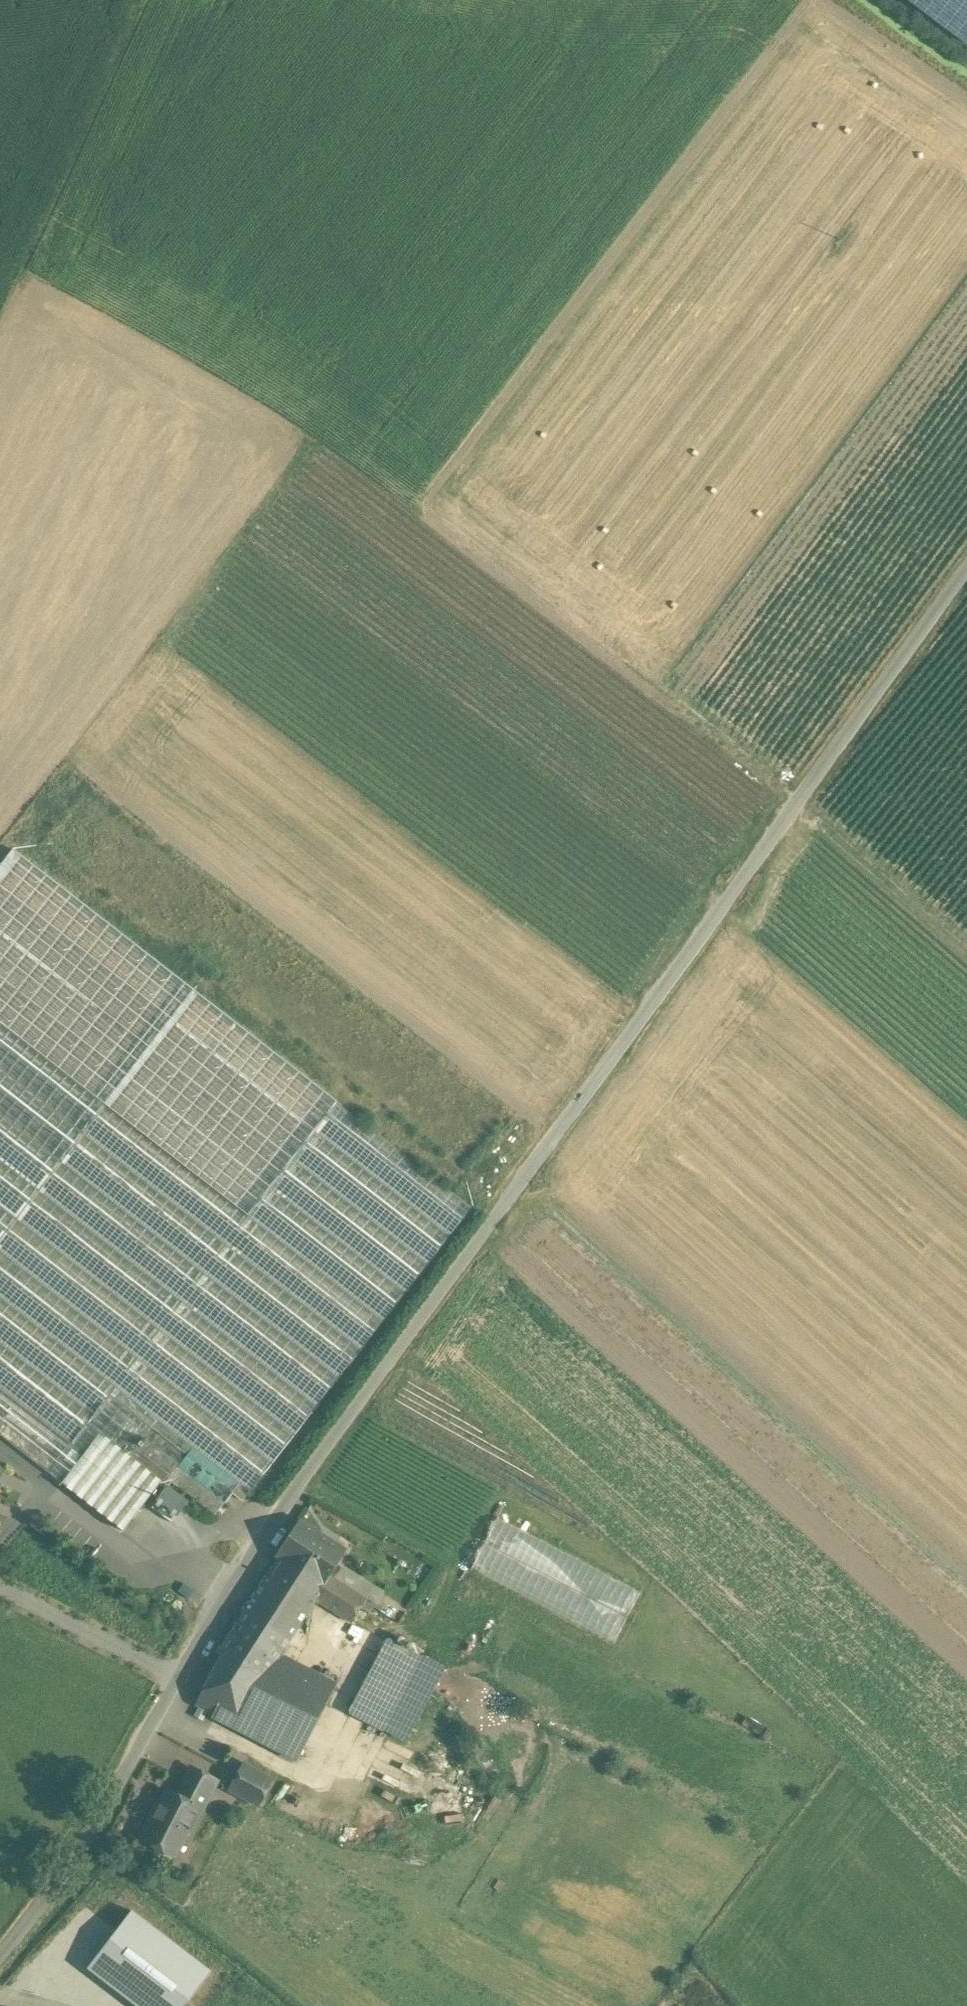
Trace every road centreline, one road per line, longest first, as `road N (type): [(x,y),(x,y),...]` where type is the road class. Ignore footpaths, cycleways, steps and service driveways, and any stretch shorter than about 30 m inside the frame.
road 1 (track): [(0,1969),(75,1868),(307,1469),(966,568)]
road 2 (track): [(0,1741),(75,1868)]

